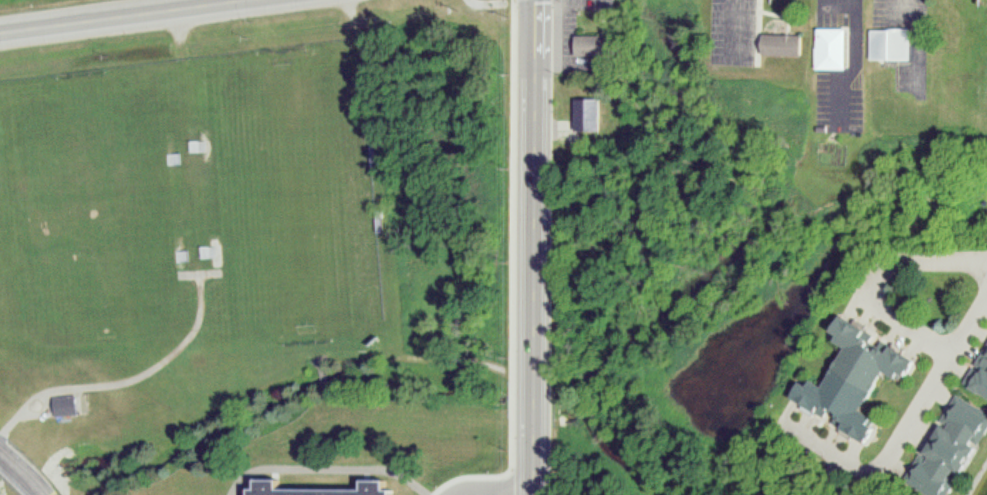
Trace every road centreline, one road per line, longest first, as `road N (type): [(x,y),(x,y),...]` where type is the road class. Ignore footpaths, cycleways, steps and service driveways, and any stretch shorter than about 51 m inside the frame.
road 1 (residential): [(535,494),(537,0)]
road 2 (residential): [(867,292),(876,307),(955,353),(887,465),(853,468),(783,416)]
road 3 (tertiary): [(259,0),(0,35)]
road 4 (residential): [(986,260),(894,261),(867,292)]

